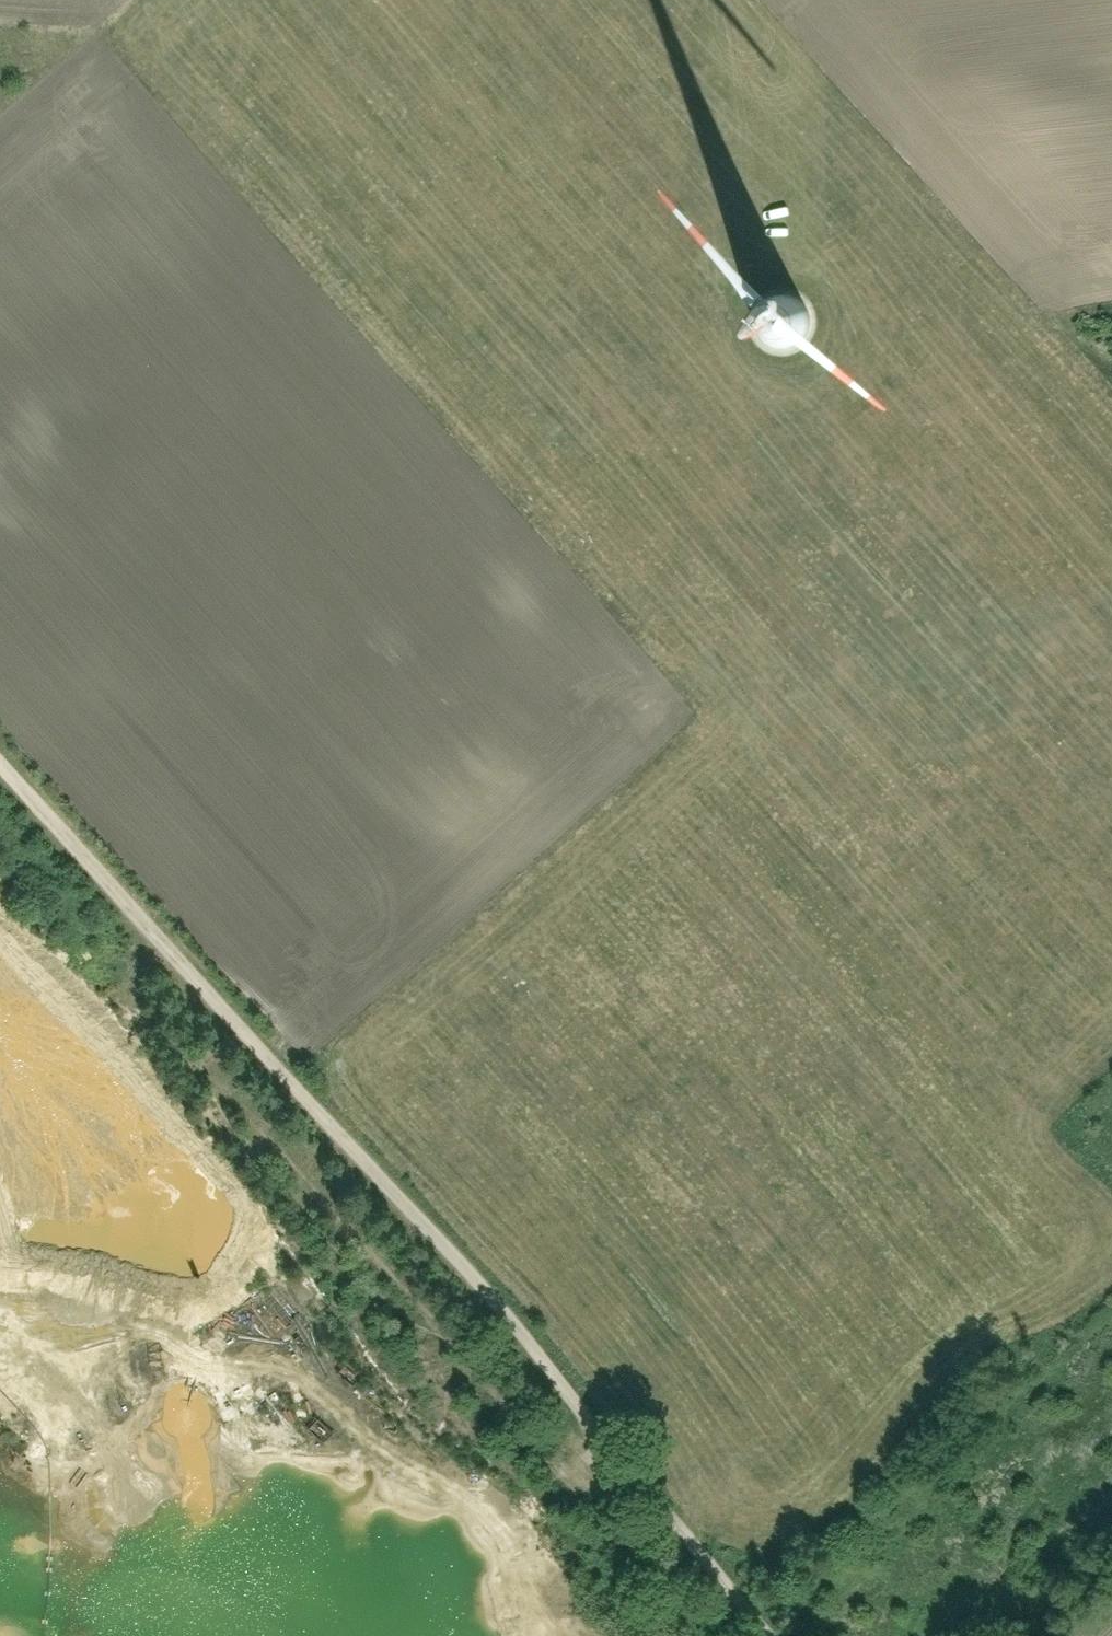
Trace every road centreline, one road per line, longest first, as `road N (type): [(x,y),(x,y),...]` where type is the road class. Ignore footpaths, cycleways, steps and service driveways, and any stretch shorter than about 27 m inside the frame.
road 1 (track): [(0,748),(779,1635)]
road 2 (track): [(740,0),(753,17),(755,260)]

